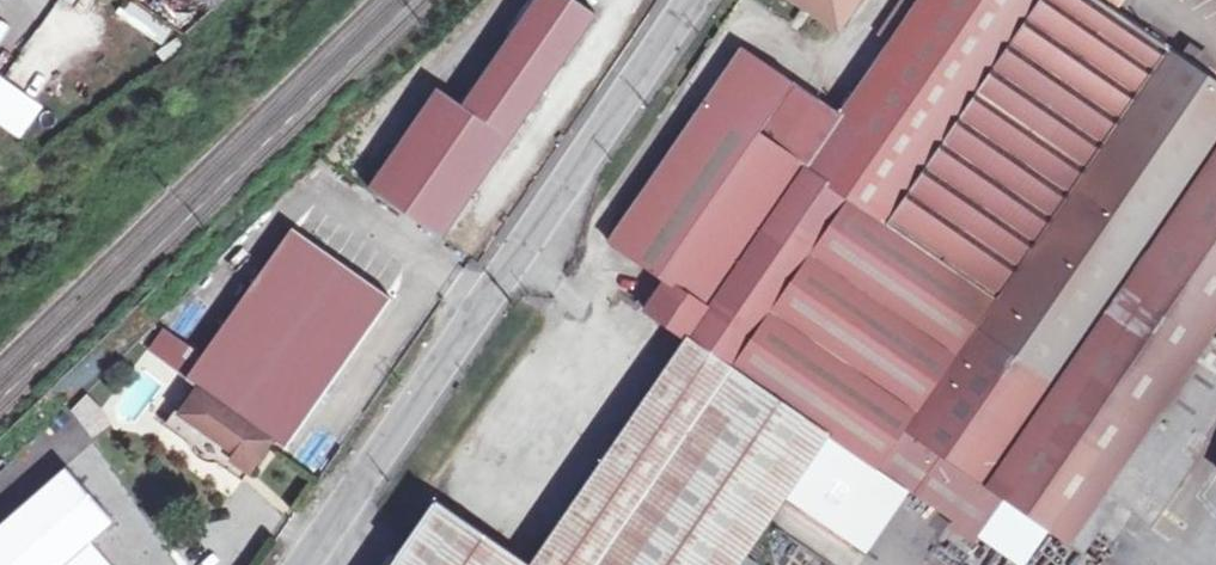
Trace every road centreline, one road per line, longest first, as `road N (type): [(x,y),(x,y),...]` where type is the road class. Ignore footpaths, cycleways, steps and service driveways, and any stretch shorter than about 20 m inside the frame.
road 1 (tertiary): [(684,0),(303,564)]

